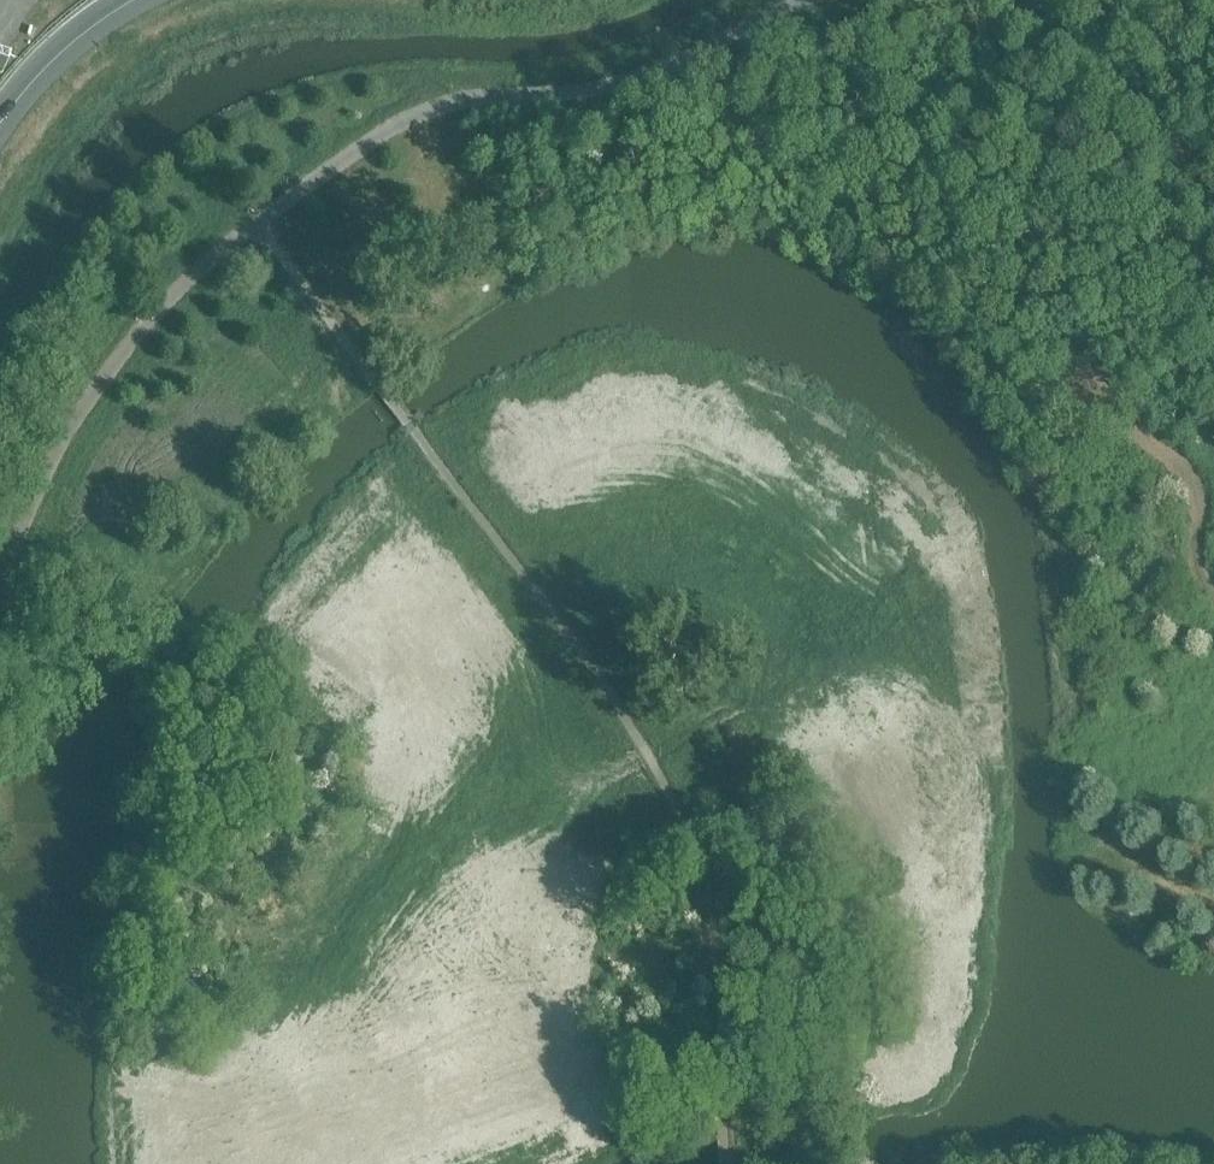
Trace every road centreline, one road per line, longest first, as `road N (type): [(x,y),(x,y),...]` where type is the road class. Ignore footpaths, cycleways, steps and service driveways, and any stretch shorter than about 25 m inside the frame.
road 1 (track): [(1039,0),(1213,174)]
road 2 (motorway): [(0,109),(36,65),(119,0)]

